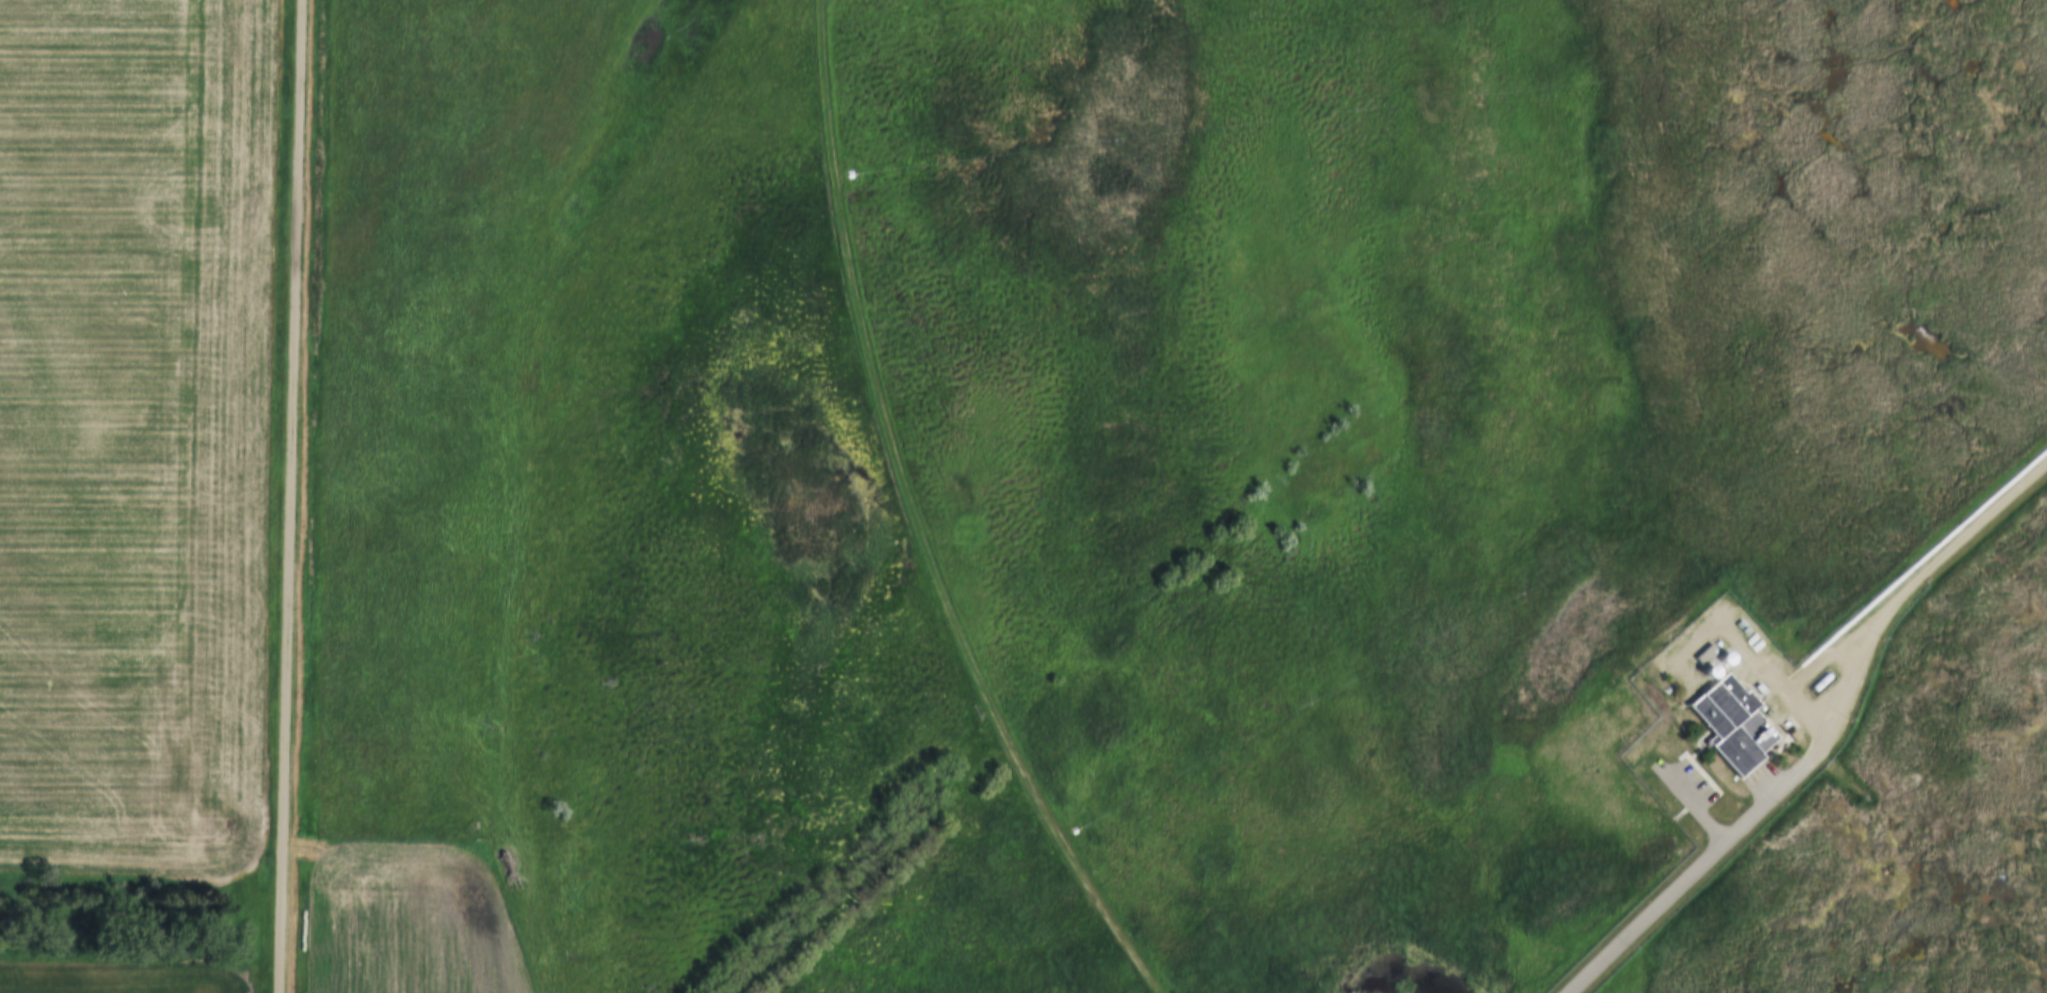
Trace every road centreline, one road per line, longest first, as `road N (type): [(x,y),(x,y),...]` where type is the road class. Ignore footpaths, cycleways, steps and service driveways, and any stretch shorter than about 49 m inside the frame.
road 1 (residential): [(282,992),(305,0)]

